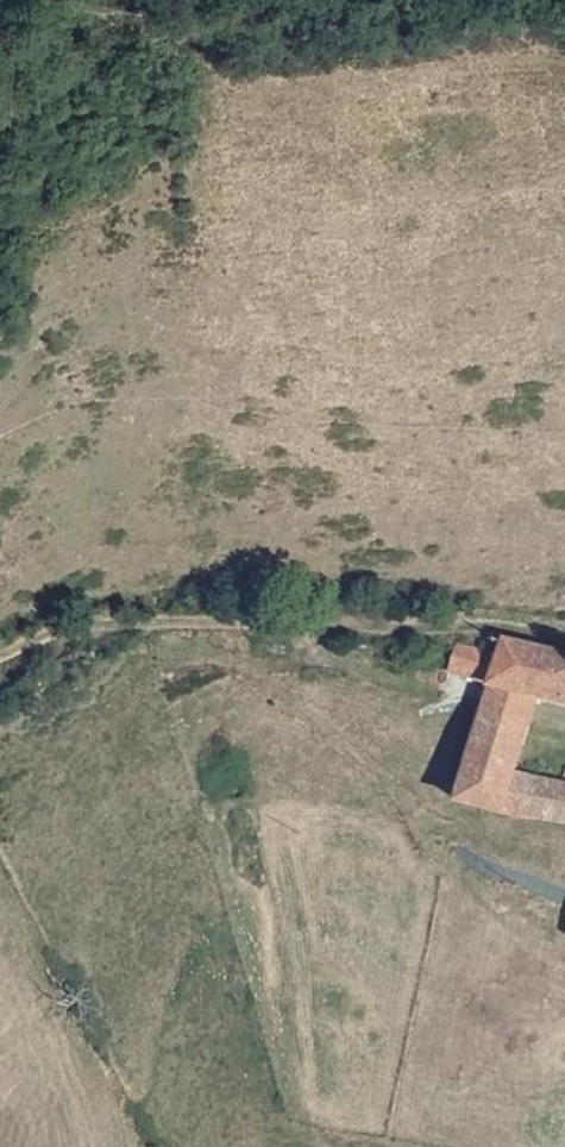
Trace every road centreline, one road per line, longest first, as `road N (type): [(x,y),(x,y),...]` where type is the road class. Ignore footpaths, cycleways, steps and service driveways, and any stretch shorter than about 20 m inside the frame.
road 1 (track): [(0,655),(102,624),(507,629),(564,640)]

